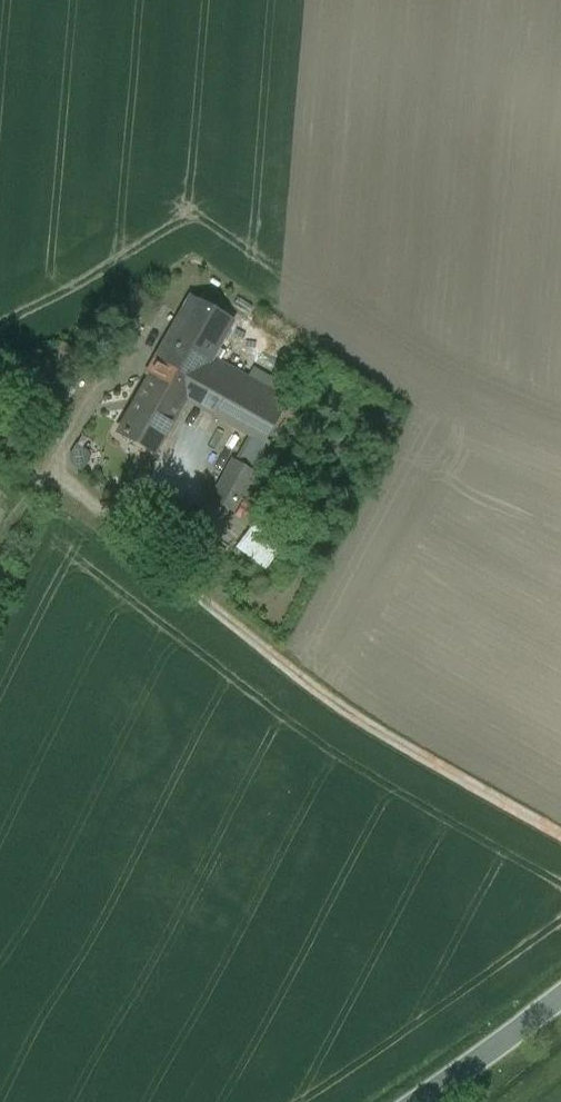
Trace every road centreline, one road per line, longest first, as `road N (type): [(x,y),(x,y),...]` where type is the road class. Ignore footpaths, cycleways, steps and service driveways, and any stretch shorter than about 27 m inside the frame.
road 1 (track): [(54,470),(337,706),(560,839)]
road 2 (tertiary): [(560,997),(415,1101)]

